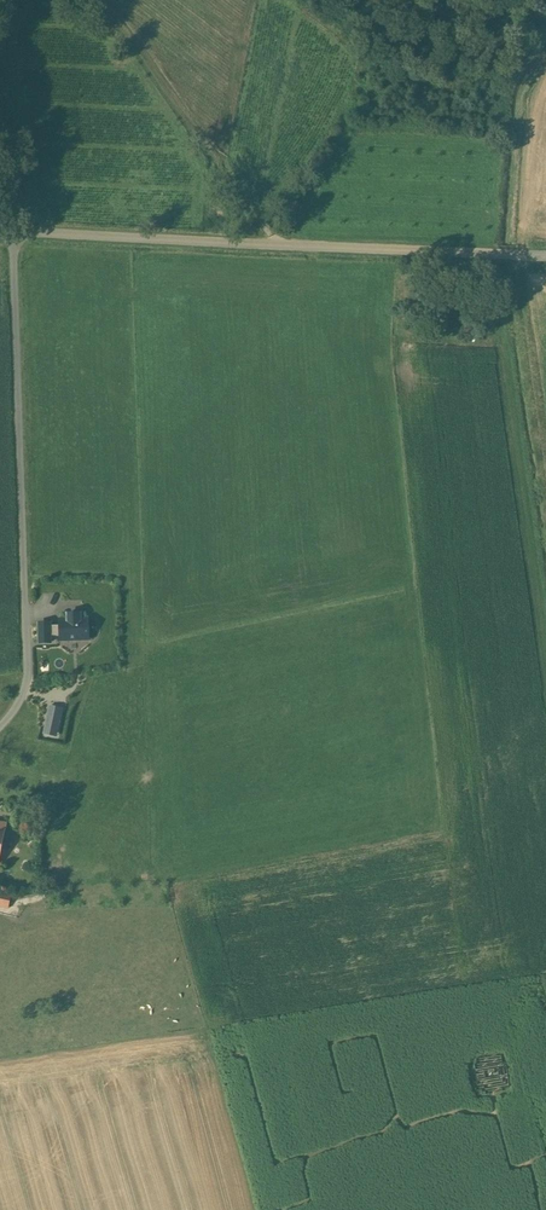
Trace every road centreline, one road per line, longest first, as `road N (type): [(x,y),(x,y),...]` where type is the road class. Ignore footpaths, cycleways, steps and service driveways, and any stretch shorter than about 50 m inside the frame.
road 1 (unclassified): [(0,231),(545,257)]
road 2 (track): [(84,0),(126,31),(277,245)]

